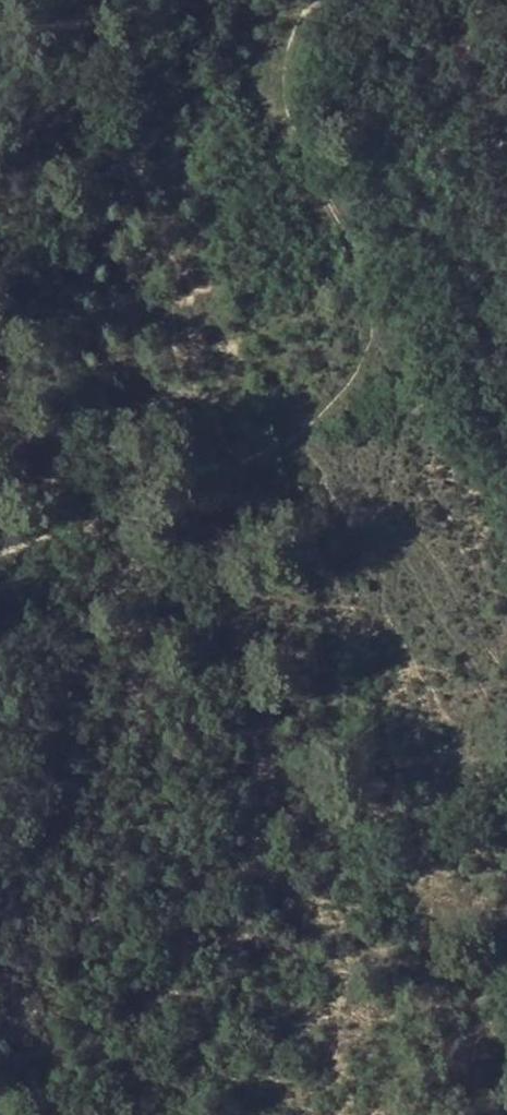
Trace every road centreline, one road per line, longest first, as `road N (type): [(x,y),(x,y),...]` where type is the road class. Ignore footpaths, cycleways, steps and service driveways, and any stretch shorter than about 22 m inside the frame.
road 1 (track): [(317,0),(295,75),(375,284)]

